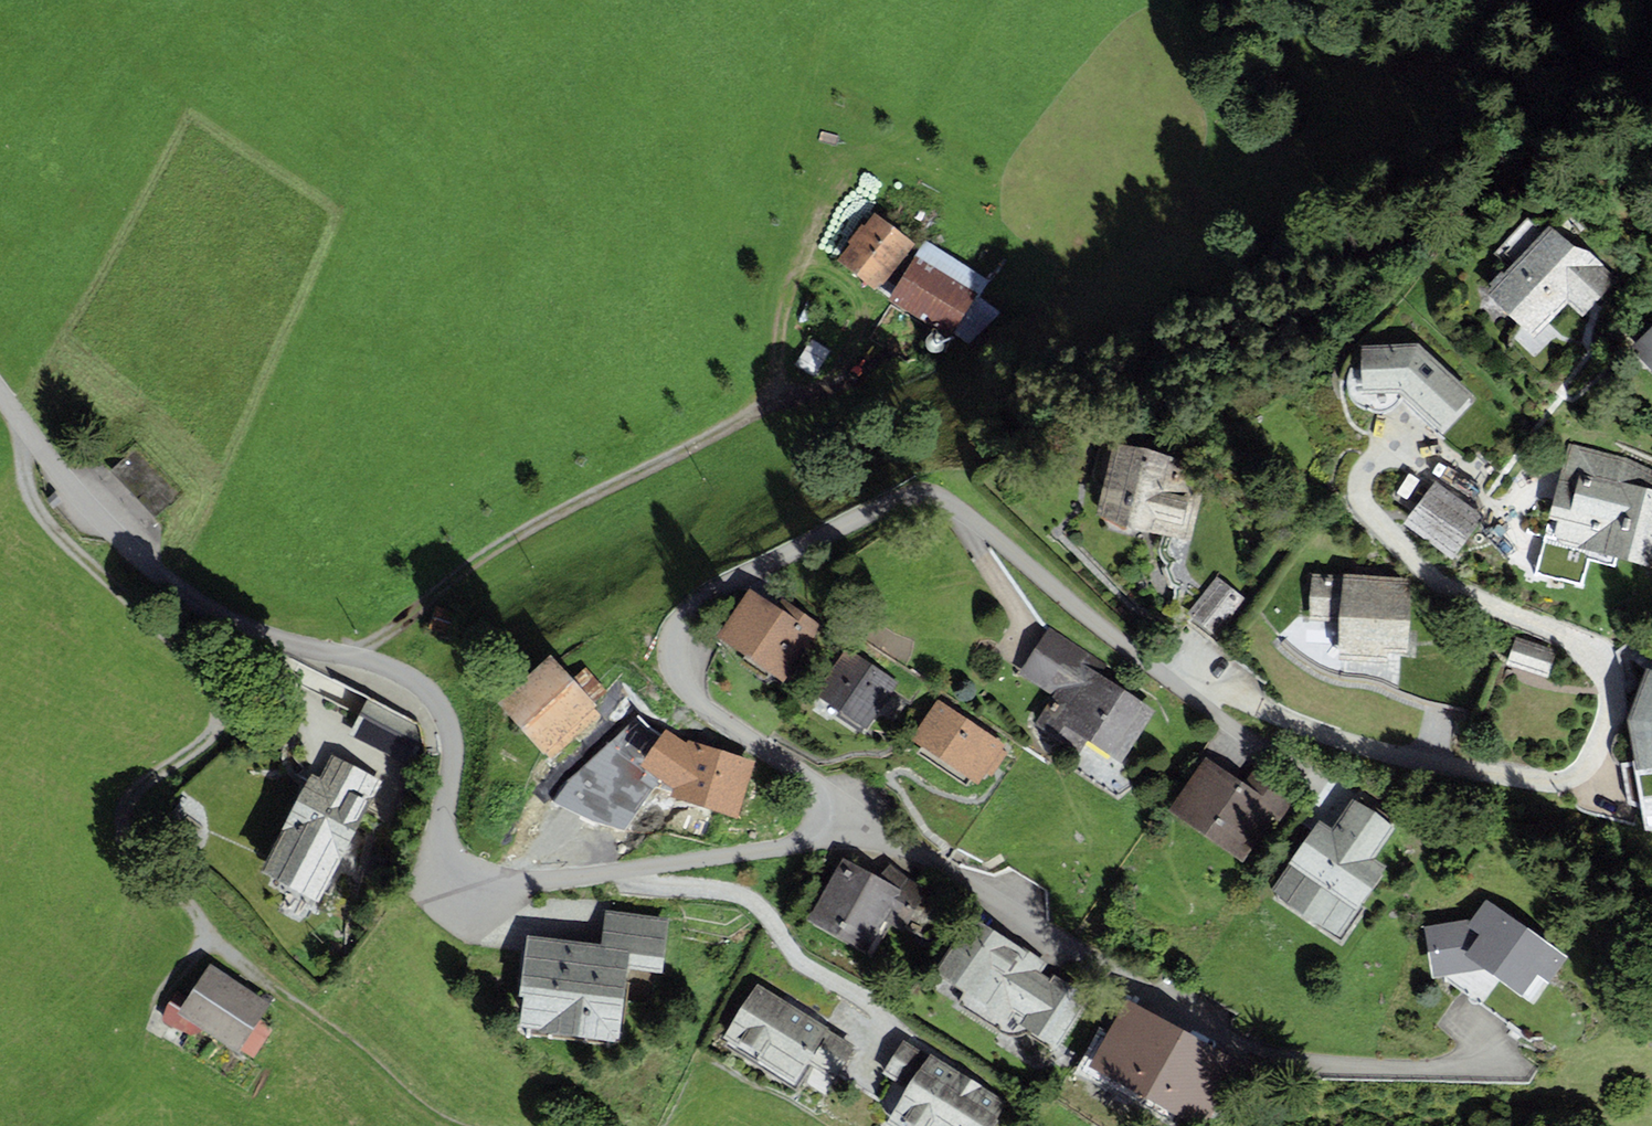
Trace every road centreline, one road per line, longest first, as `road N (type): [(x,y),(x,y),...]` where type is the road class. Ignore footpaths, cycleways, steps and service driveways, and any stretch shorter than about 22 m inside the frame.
road 1 (residential): [(813,780),(706,711),(682,686),(675,646),(699,602),(734,578),(922,492),(964,512),(1140,659),(1177,676),(1350,742),(1429,761),(1550,782),(1586,772),(1615,715),(1610,684),(1581,645),(1437,584),(1361,498),(1361,481),(1381,455)]
road 2 (residential): [(0,392),(91,505),(174,590),(283,645),(380,663),(424,687),(448,724),(453,753),(442,833),(461,868),(522,880),(791,845)]
road 3 (track): [(29,433),(23,449),(33,502),(72,549),(211,668),(225,696),(210,739),(137,790),(128,811),(147,865),(200,922)]
road 4 (track): [(354,657),(497,548),(556,514),(829,386),(869,310)]
road 5 (residential): [(918,853),(1242,1049),(1346,1069),(1495,1065)]
road 6 (track): [(200,922),(220,949),(345,1039),(437,1118),(464,1125)]
road 7 (residential): [(791,845),(858,838),(918,853)]
road 8 (residential): [(918,853),(813,780)]

